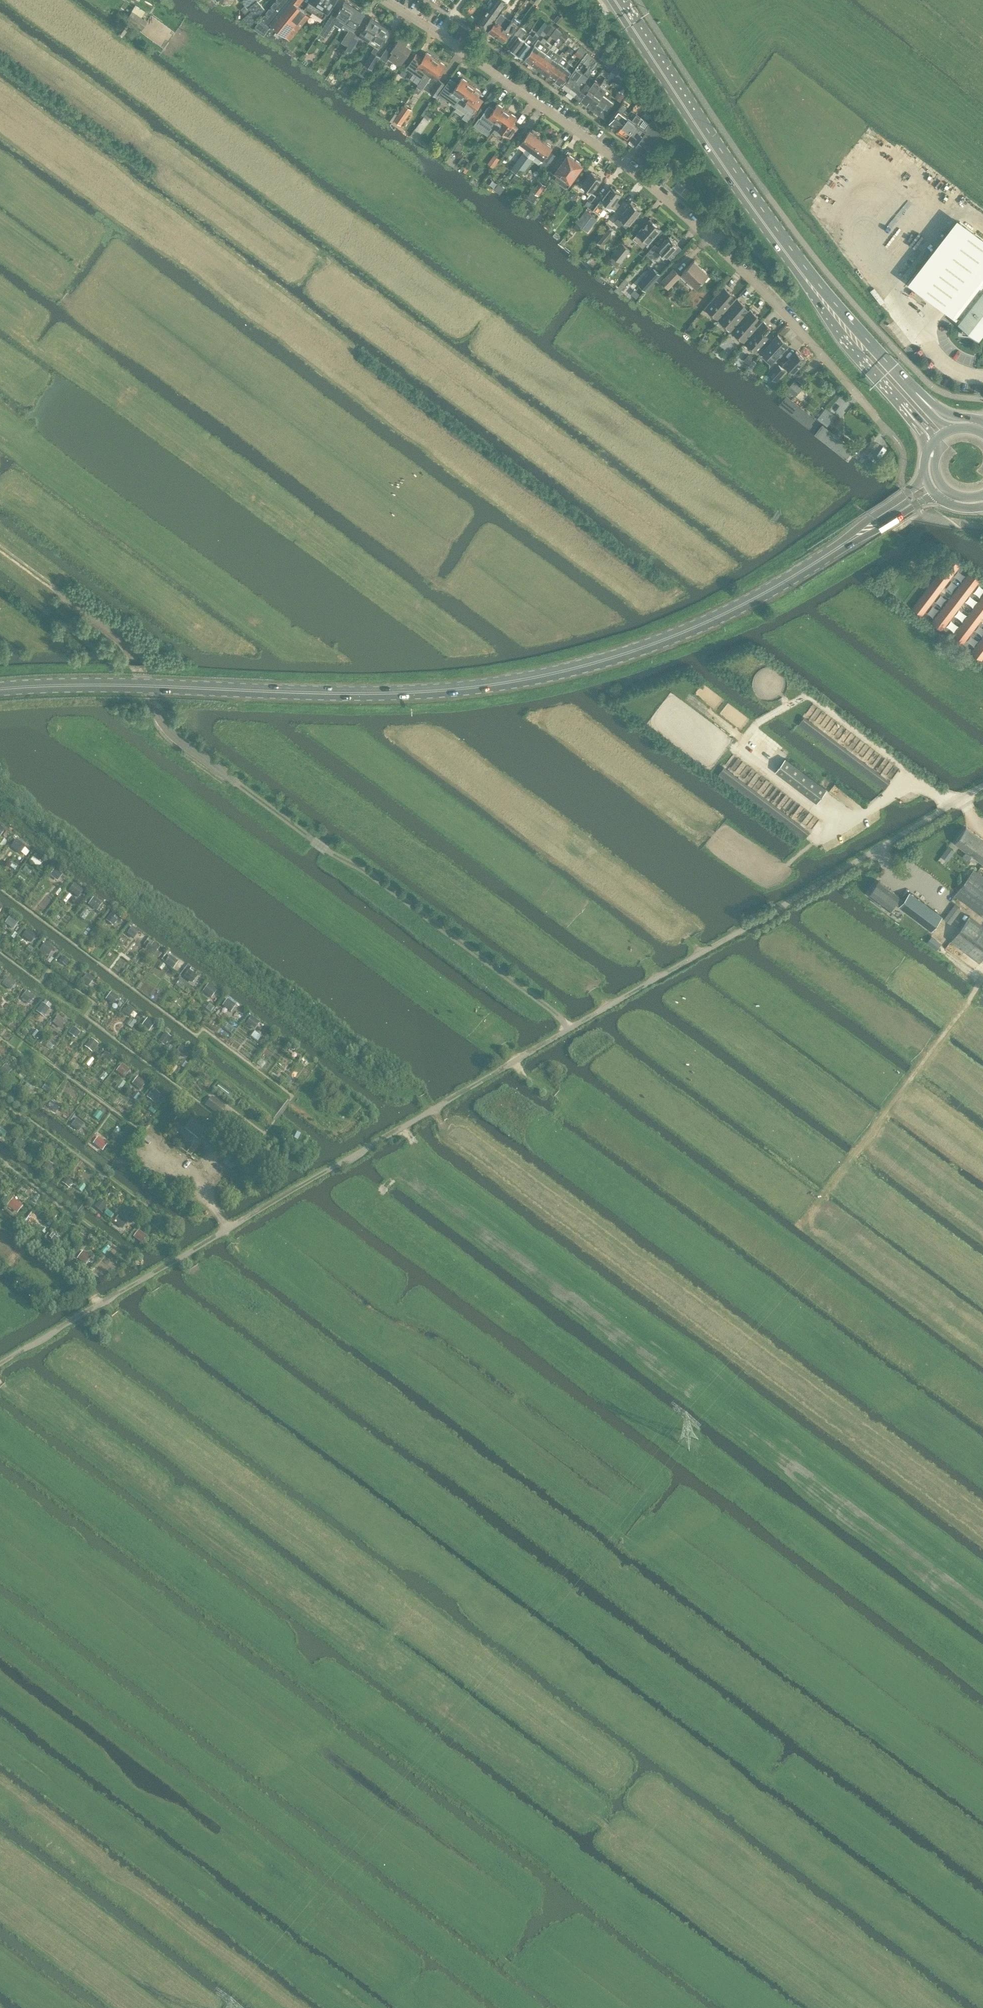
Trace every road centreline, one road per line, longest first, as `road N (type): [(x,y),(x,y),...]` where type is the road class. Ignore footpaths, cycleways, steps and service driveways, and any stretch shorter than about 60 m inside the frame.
road 1 (unclassified): [(0,1364),(982,786)]
road 2 (primary): [(853,539),(745,604),(653,644),(492,685),(379,694),(0,689)]
road 3 (unclassified): [(878,419),(736,265),(639,177),(382,0)]
road 4 (primary): [(854,337),(617,0)]
road 5 (track): [(0,1222),(99,1304)]

